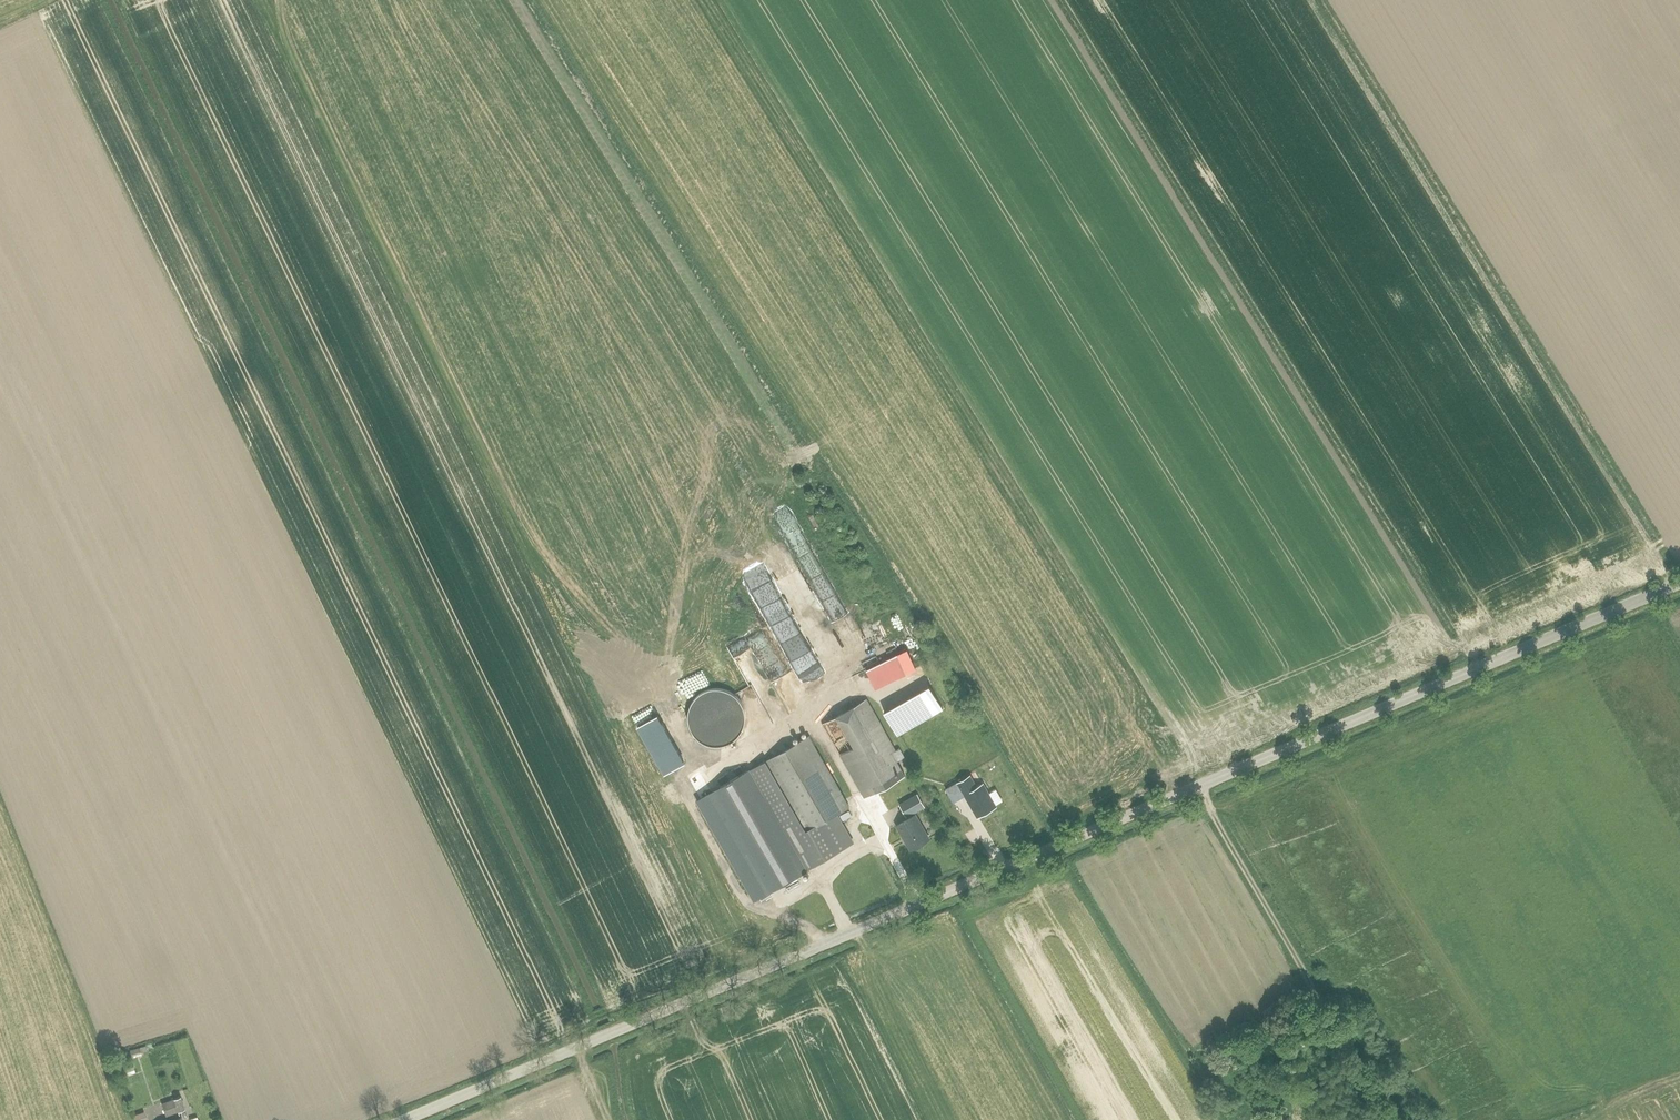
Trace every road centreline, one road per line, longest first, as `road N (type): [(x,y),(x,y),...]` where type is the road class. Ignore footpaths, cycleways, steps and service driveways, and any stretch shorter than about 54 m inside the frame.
road 1 (tertiary): [(1679,585),(403,1119)]
road 2 (track): [(1199,788),(1384,1119)]

